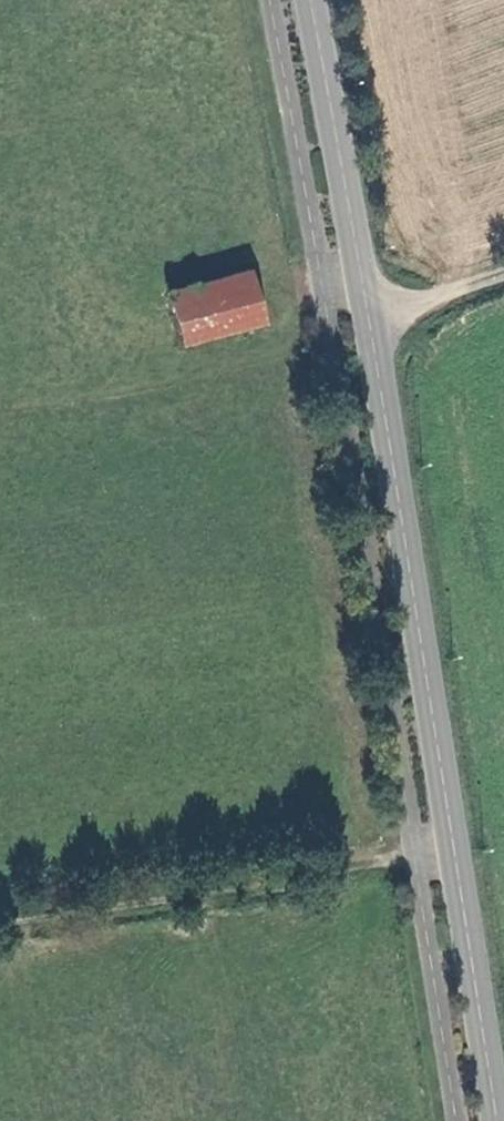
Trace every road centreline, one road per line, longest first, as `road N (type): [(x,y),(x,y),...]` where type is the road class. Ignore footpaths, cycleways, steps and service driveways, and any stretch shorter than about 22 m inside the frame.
road 1 (primary): [(490,1120),(368,325)]
road 2 (track): [(448,848),(0,920)]
road 3 (primary): [(368,325),(305,0)]
road 4 (unclassified): [(368,325),(503,275)]

